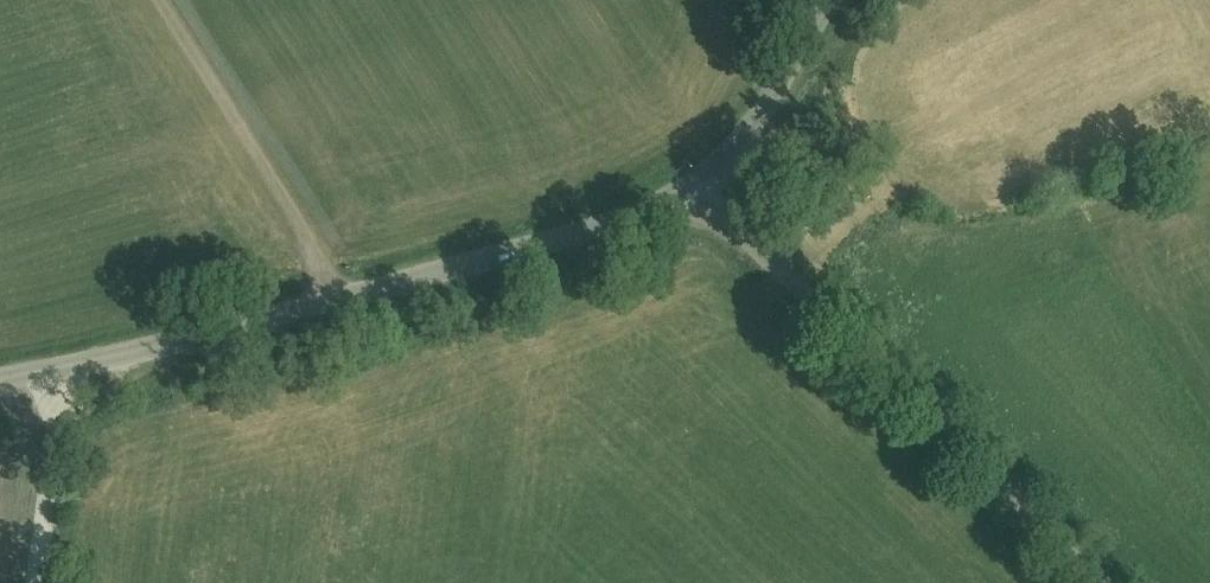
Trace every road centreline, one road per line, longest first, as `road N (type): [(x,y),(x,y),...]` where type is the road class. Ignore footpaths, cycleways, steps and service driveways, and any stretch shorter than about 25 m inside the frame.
road 1 (tertiary): [(0,377),(349,296),(626,214),(698,181)]
road 2 (unclassified): [(1095,582),(698,181)]
road 3 (track): [(349,296),(157,0)]
road 4 (tertiary): [(698,181),(756,117),(832,0)]

